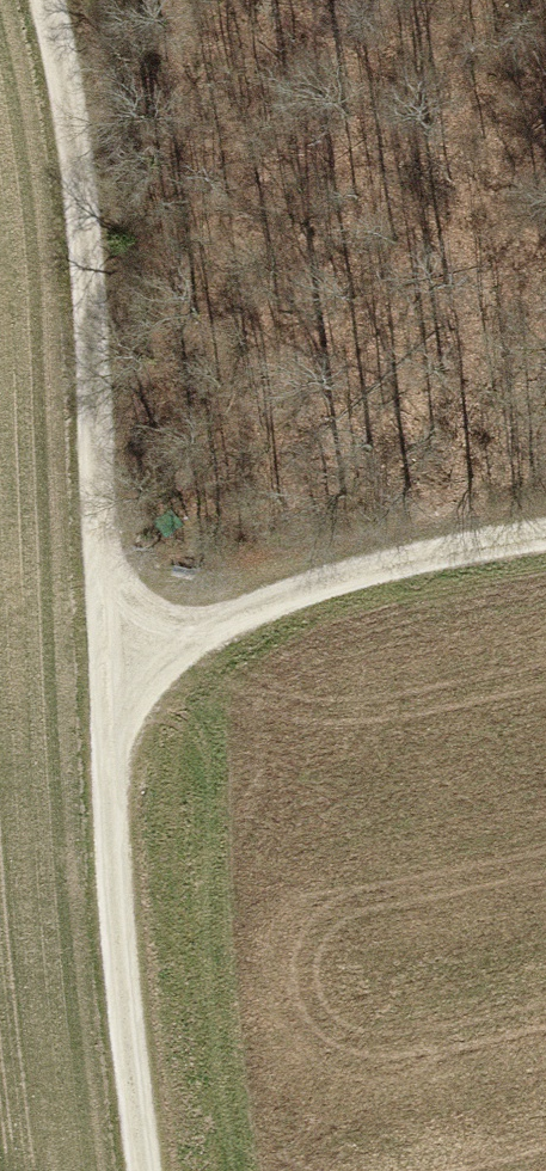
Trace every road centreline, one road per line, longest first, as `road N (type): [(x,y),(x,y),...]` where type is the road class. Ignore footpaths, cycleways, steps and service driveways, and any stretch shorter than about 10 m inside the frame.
road 1 (track): [(41,0),(85,218),(110,654)]
road 2 (track): [(145,1170),(114,889),(110,654)]
road 3 (track): [(110,654),(201,633),(333,580),(545,541)]

